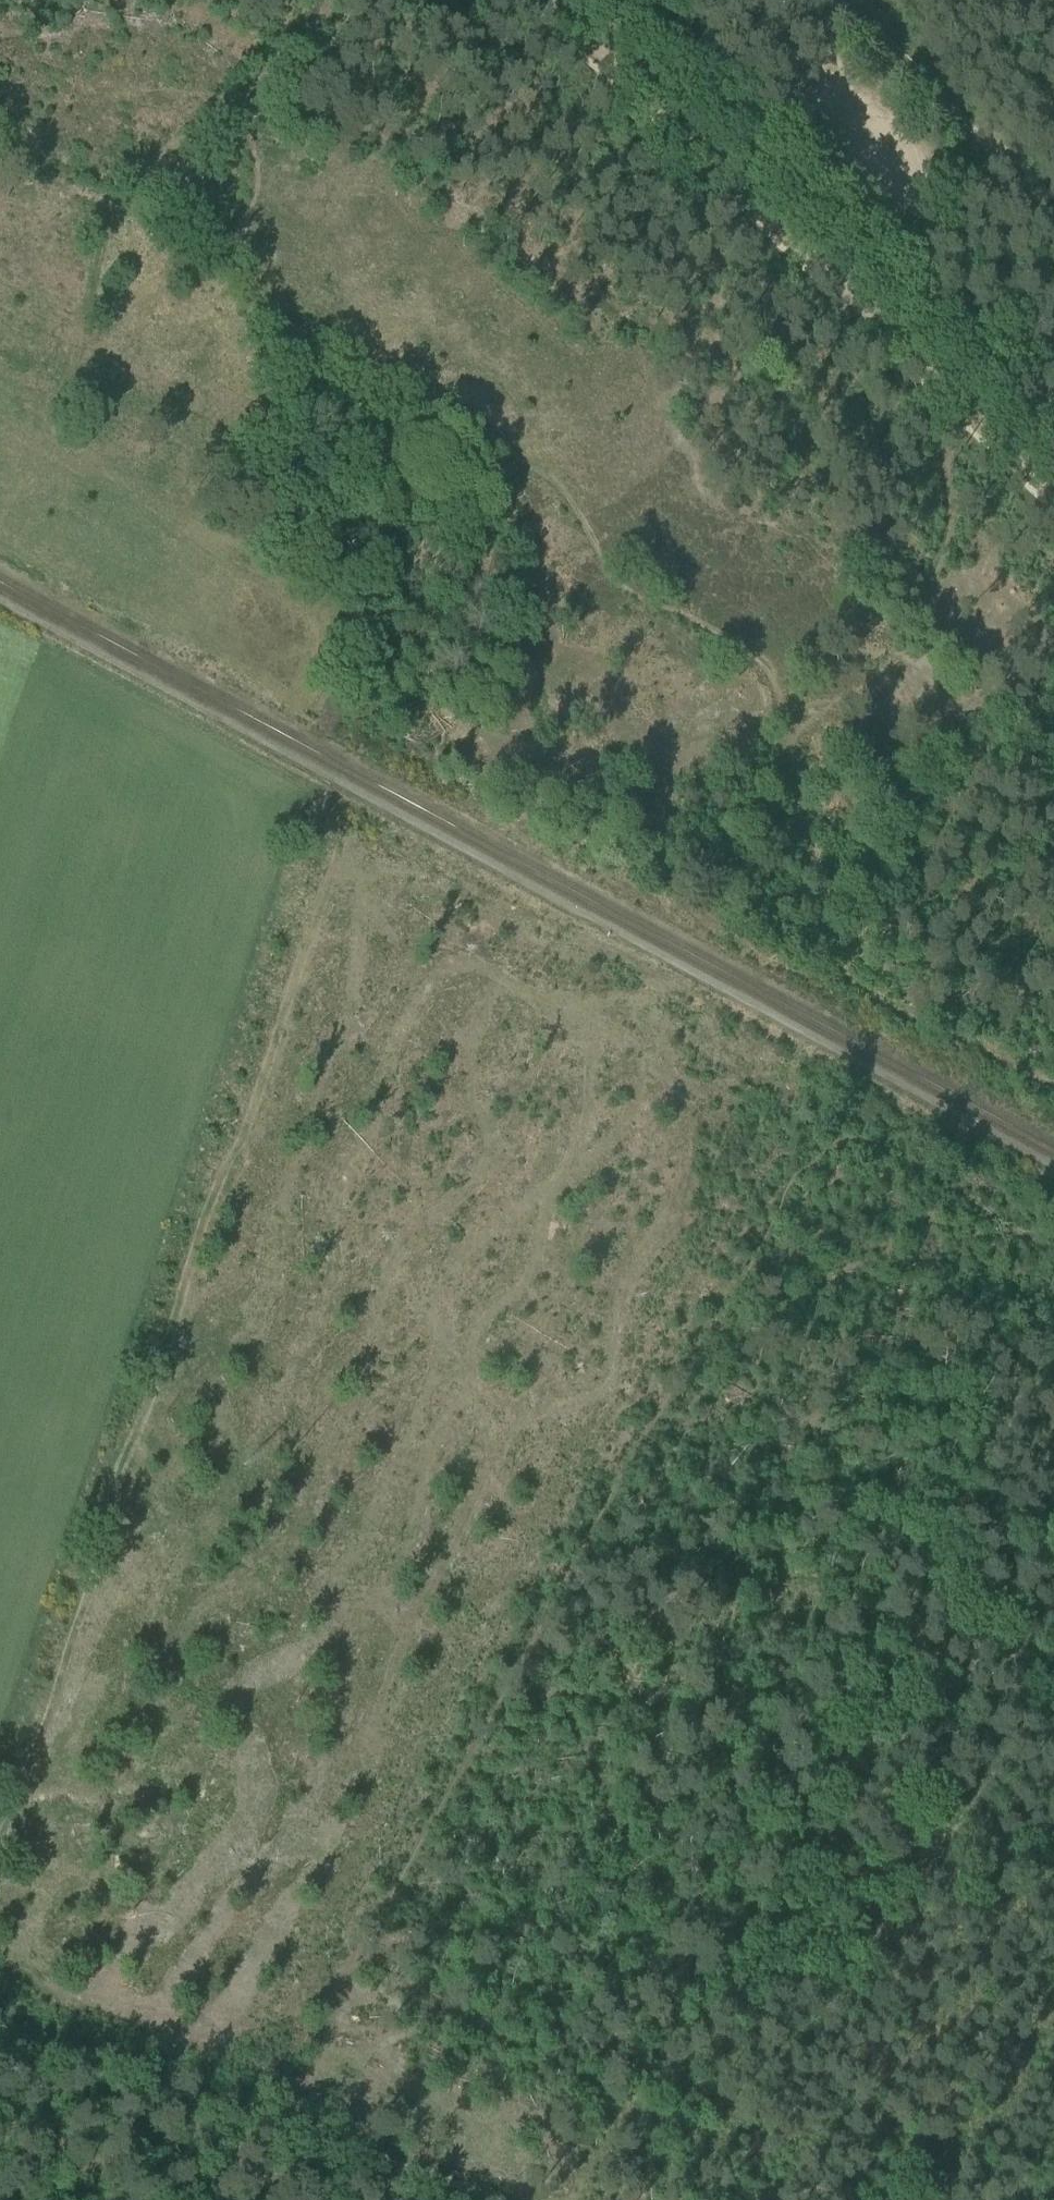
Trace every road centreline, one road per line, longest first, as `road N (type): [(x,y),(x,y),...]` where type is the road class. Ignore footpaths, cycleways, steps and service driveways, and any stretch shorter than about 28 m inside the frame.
road 1 (track): [(544,0),(1053,489)]
road 2 (track): [(0,2024),(468,2199)]

